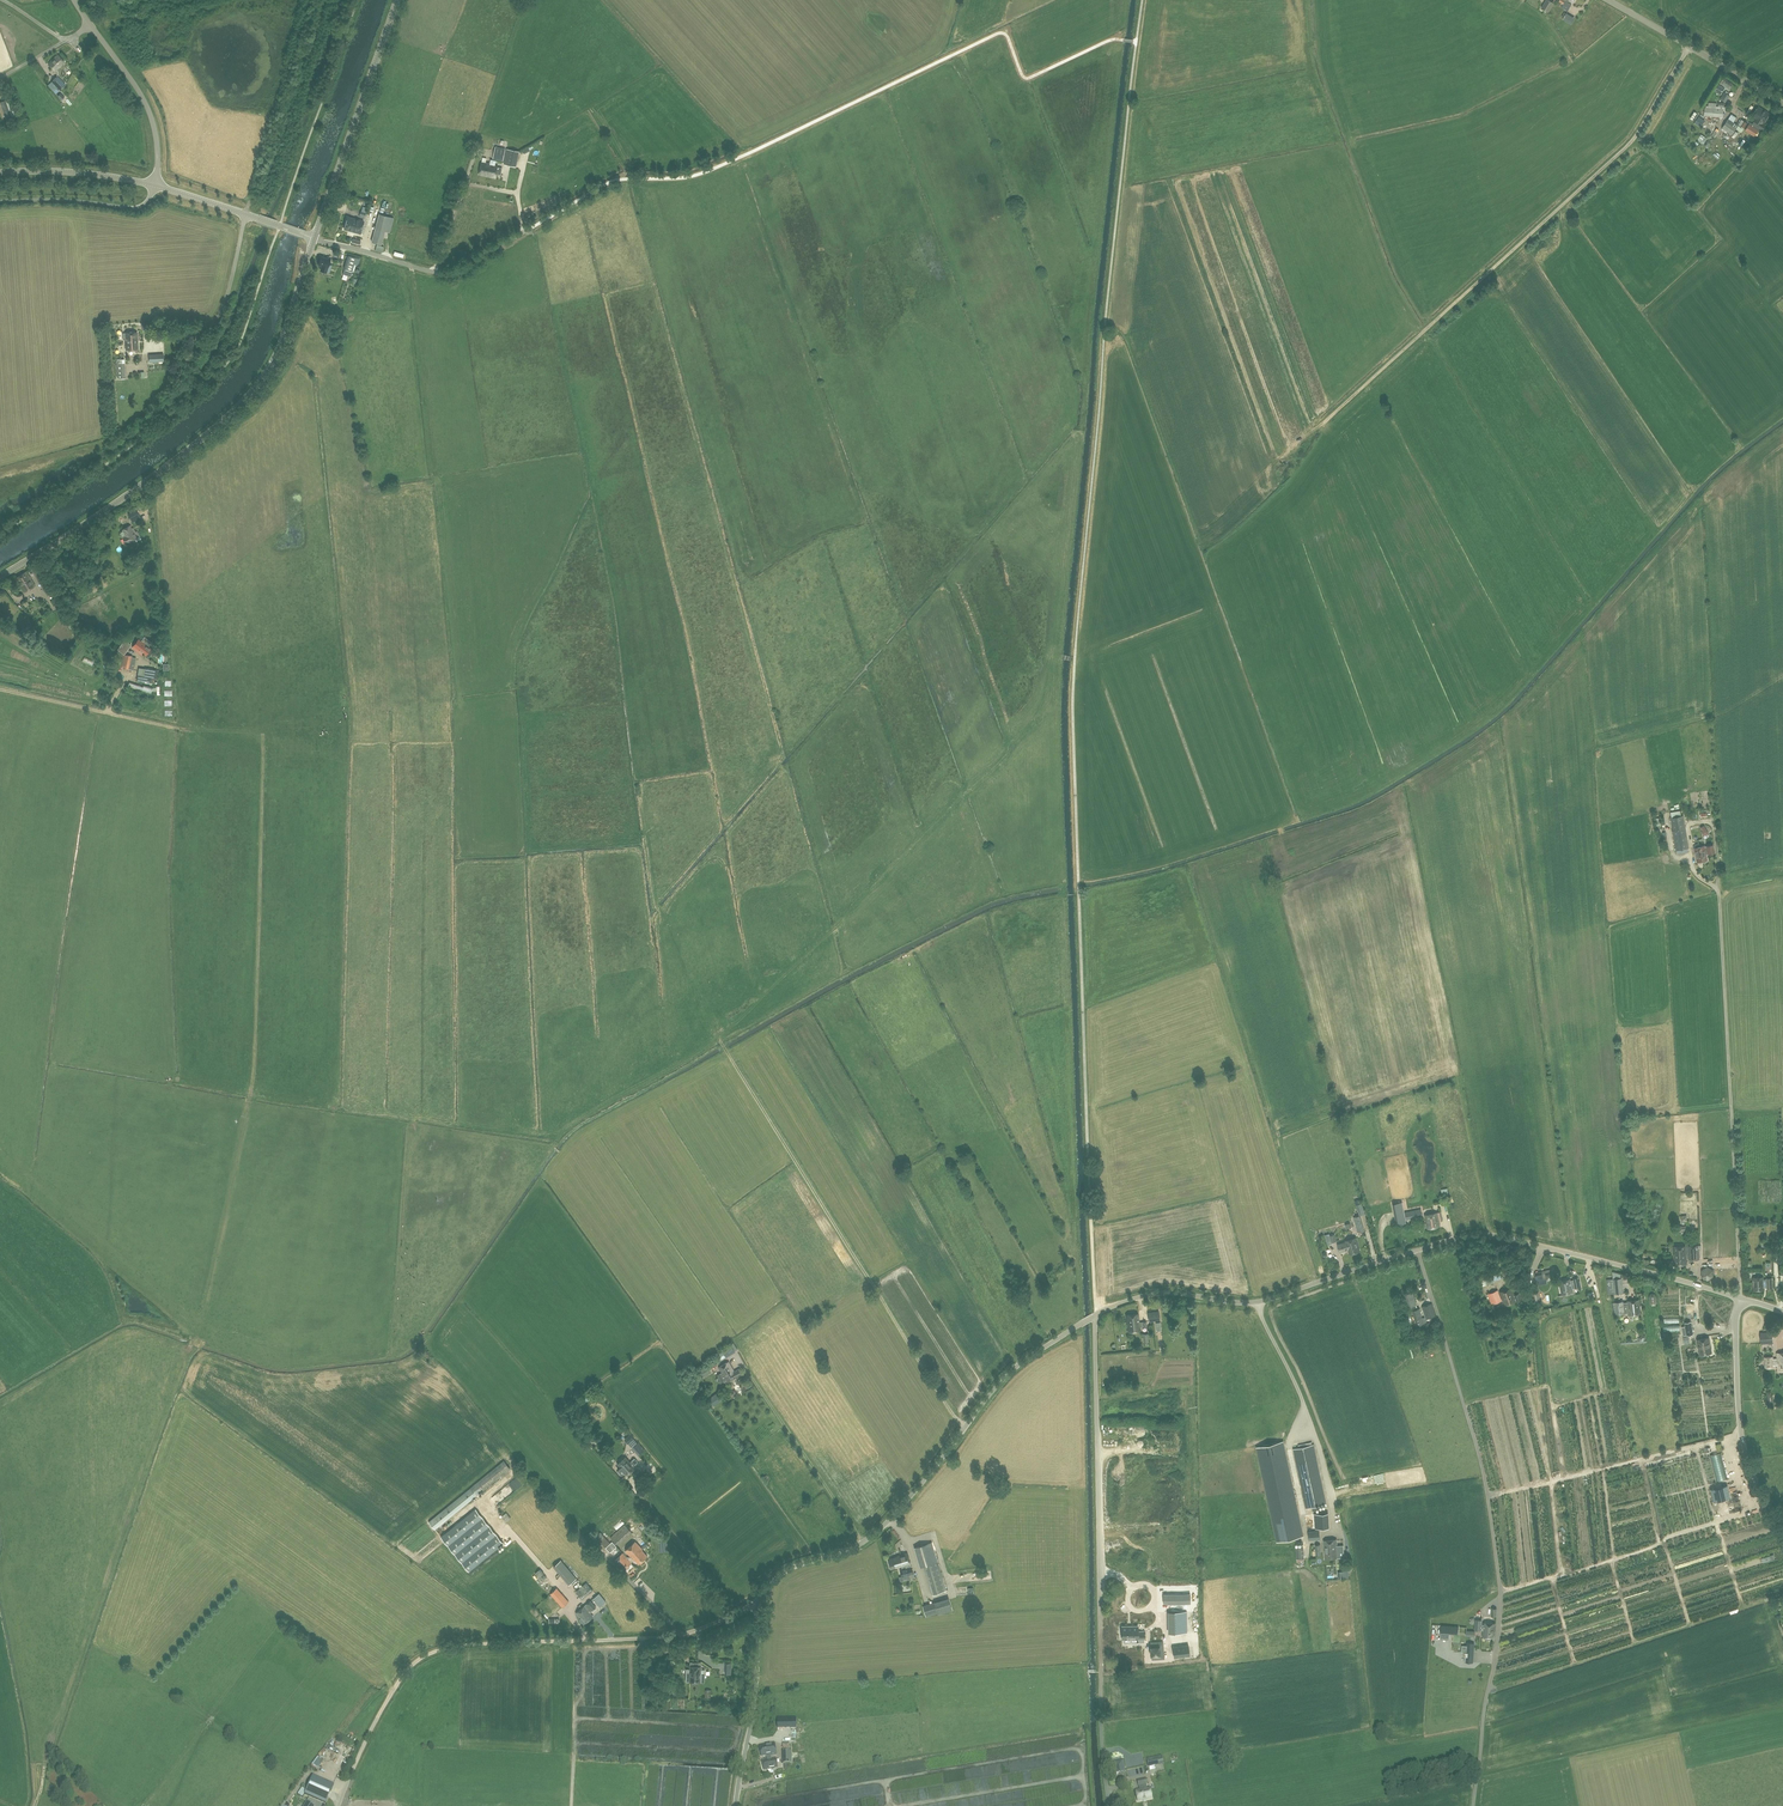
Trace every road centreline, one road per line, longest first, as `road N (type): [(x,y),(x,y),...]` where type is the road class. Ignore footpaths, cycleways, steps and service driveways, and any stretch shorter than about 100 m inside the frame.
road 1 (track): [(1280,460),(1625,147),(1688,45)]
road 2 (track): [(1472,1805),(1500,1592),(1477,1450),(1417,1250)]
road 3 (unclassified): [(1095,1315),(1109,1805)]
road 4 (tertiary): [(0,577),(137,488),(243,402),(278,351),(314,239)]
road 5 (tertiary): [(759,1605),(784,1572),(845,1551),(881,1528),(1009,1373),(1095,1315)]
road 6 (tertiary): [(1095,1315),(1159,1293),(1258,1302),(1417,1250)]
road 7 (tertiary): [(1740,1298),(1488,1233),(1417,1250)]
road 8 (track): [(349,1776),(377,1717),(419,1659),(462,1646),(574,1641)]
road 9 (tertiary): [(314,239),(397,0)]
road 10 (unclassified): [(1782,1535),(1742,1438),(1740,1298)]
road 11 (tertiary): [(735,1805),(755,1695),(759,1605)]
road 12 (unclassified): [(1782,104),(1609,0)]
road 13 (unclassified): [(574,1641),(669,1637),(759,1605)]
road 14 (unclassified): [(155,185),(149,112),(90,25)]
road 15 (unclassified): [(314,239),(155,185)]
road 16 (unclassified): [(155,185),(86,173),(0,172)]
road 17 (unclassified): [(429,271),(466,185),(498,189)]

